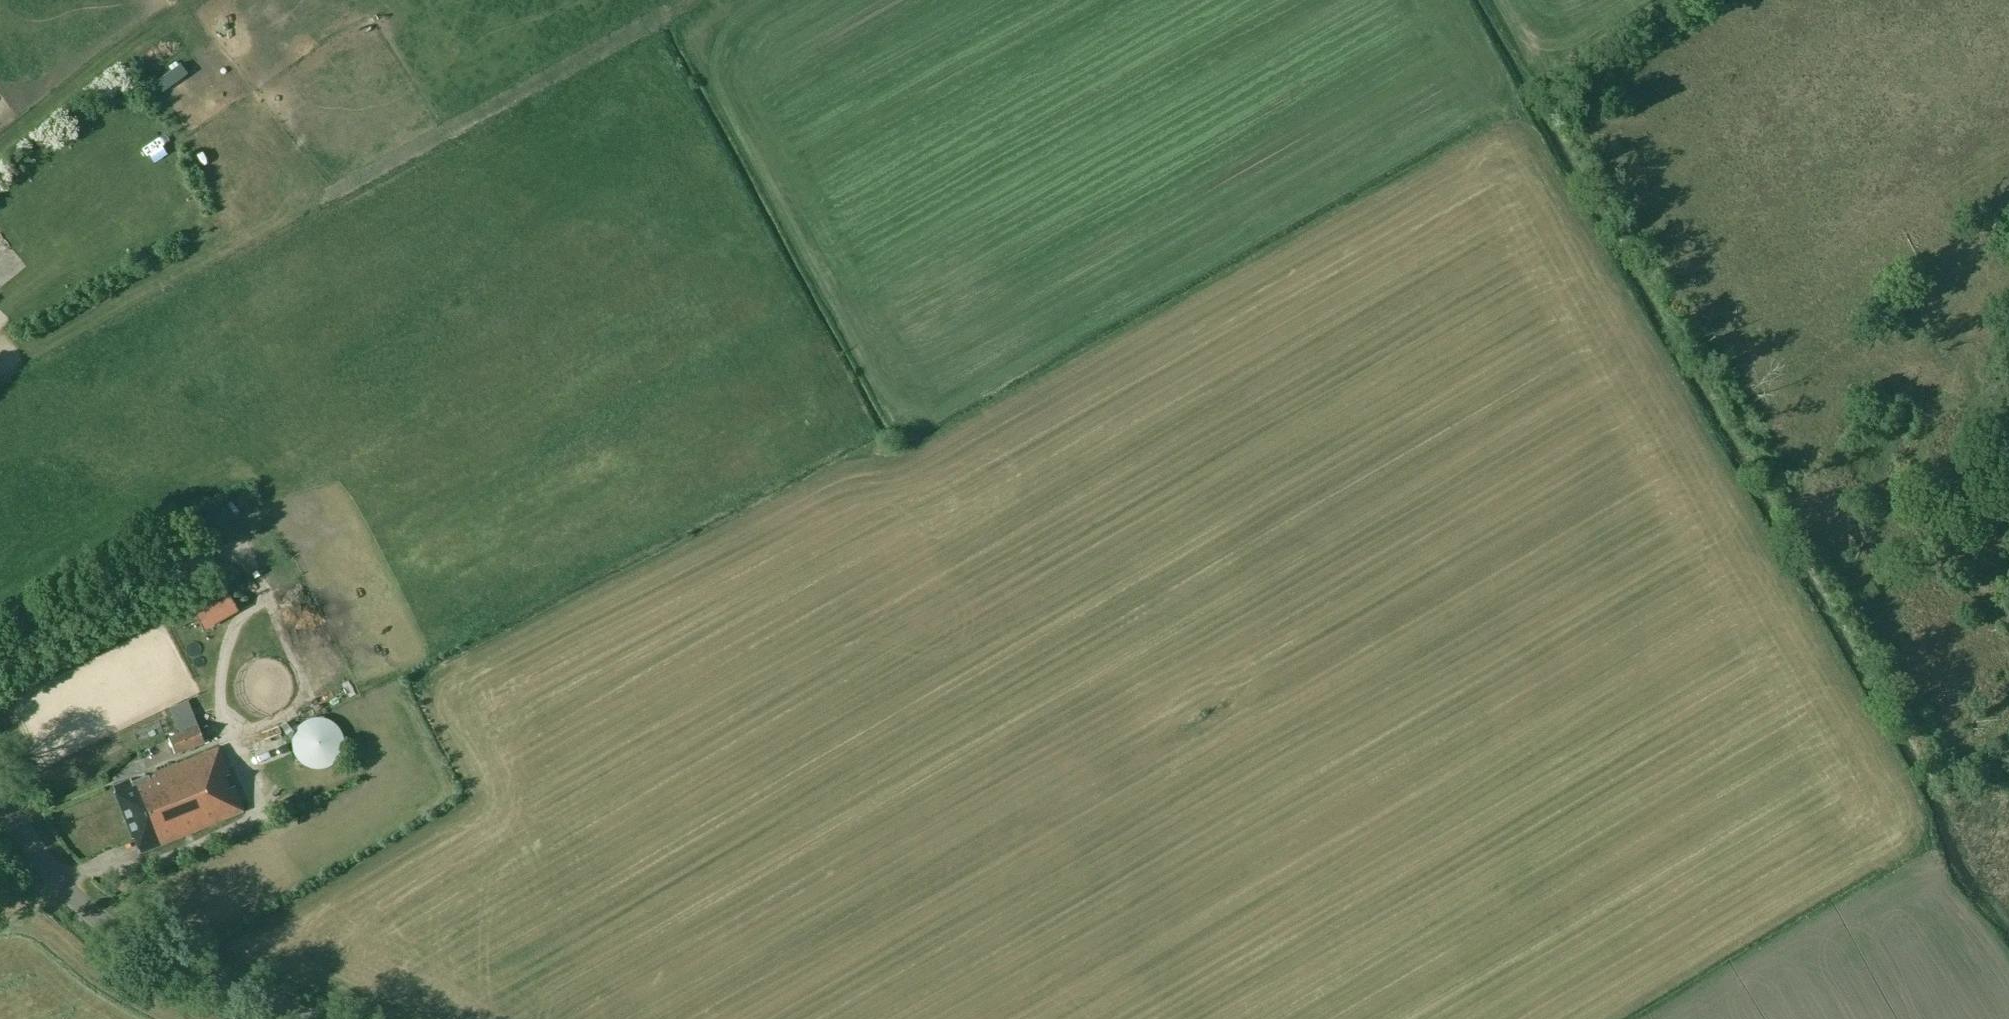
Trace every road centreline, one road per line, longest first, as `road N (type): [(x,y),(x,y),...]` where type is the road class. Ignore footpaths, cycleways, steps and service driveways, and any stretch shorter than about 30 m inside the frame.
road 1 (tertiary): [(301,1018),(176,966),(100,919),(60,883),(0,804)]

